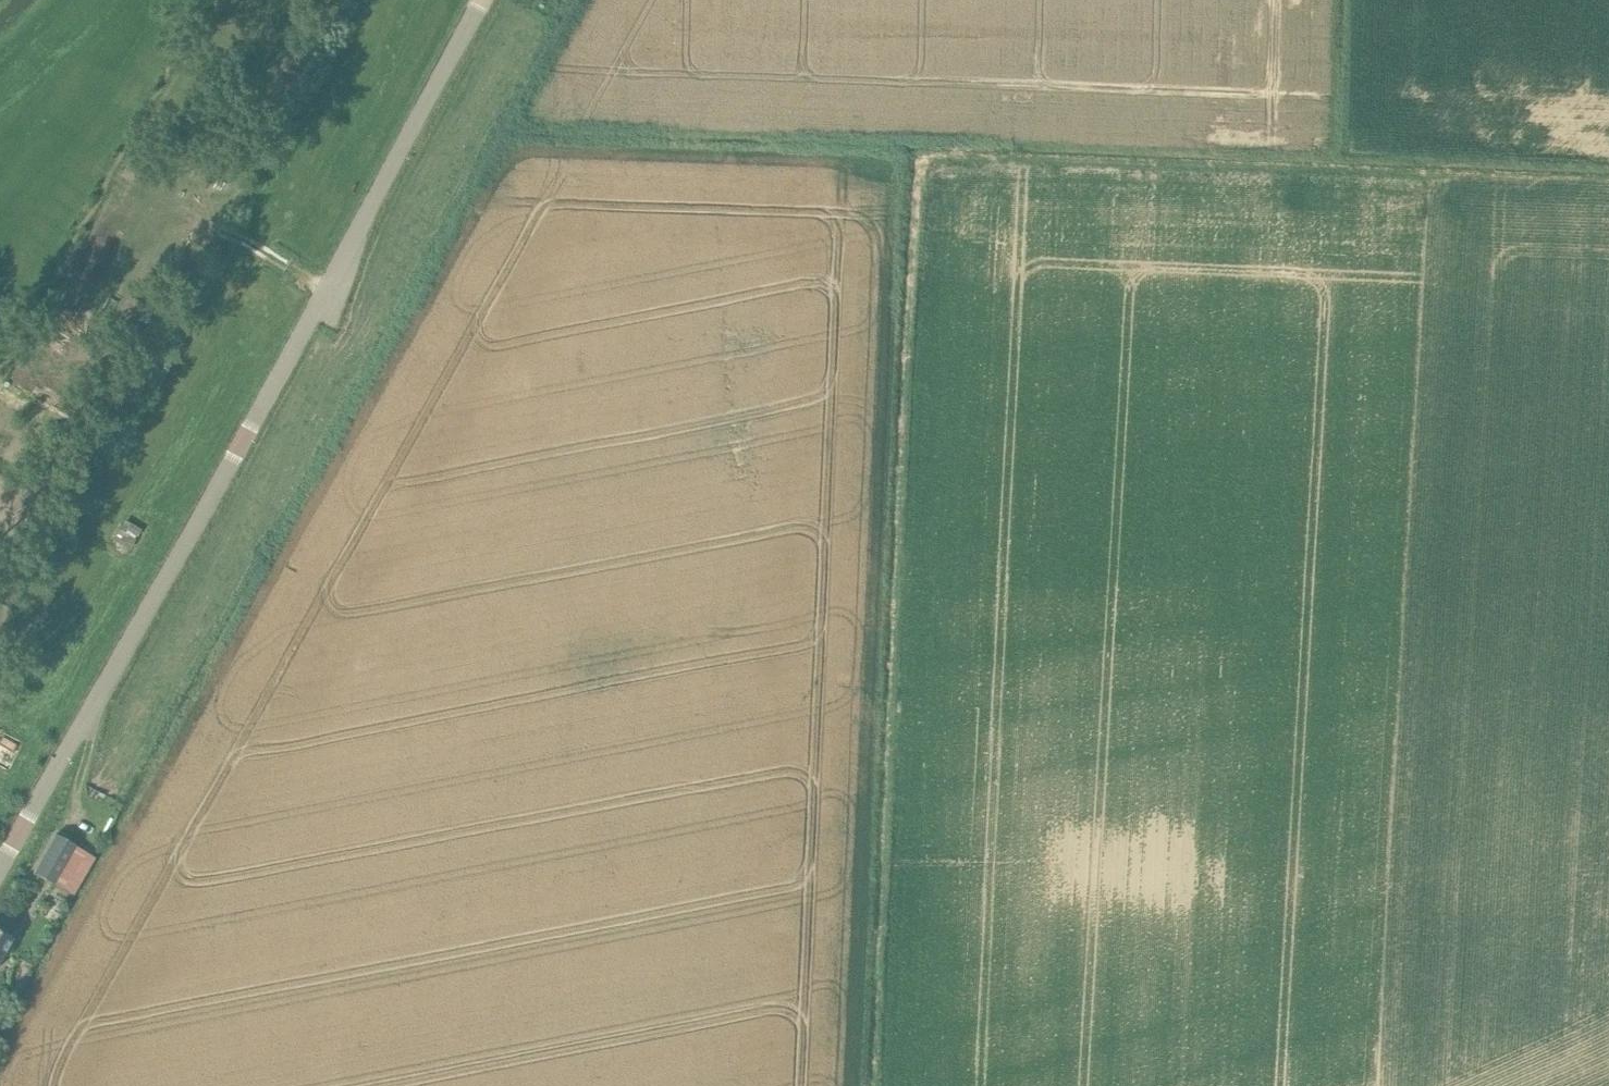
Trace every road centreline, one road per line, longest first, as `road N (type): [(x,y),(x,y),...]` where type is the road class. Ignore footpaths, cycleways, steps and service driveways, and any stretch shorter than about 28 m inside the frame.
road 1 (unclassified): [(0,861),(195,538),(491,0)]

